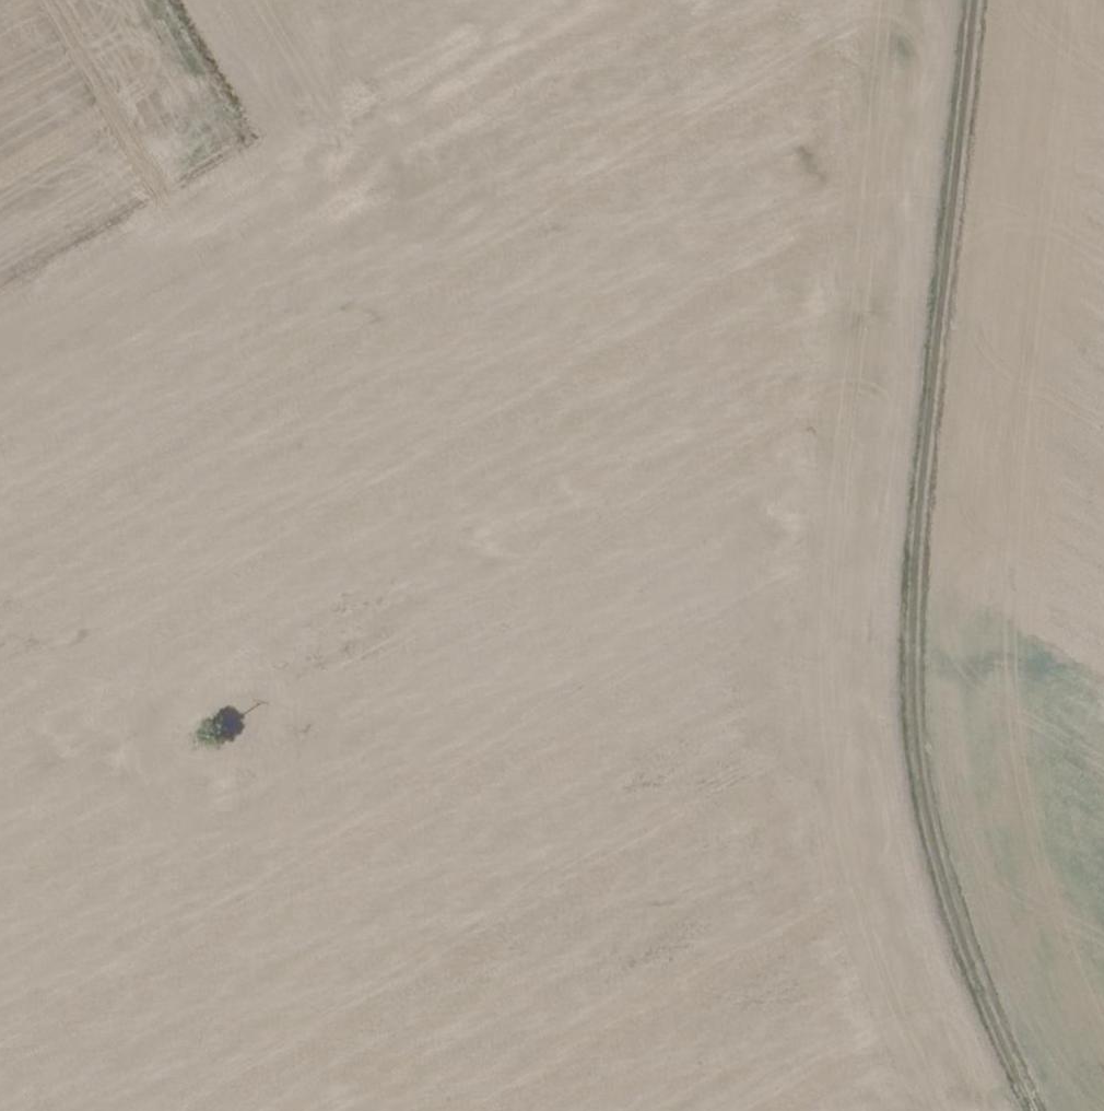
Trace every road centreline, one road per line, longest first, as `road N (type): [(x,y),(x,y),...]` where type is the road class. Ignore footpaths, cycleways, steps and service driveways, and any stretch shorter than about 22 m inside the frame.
road 1 (track): [(1037,1110),(941,916),(899,663),(957,0)]

